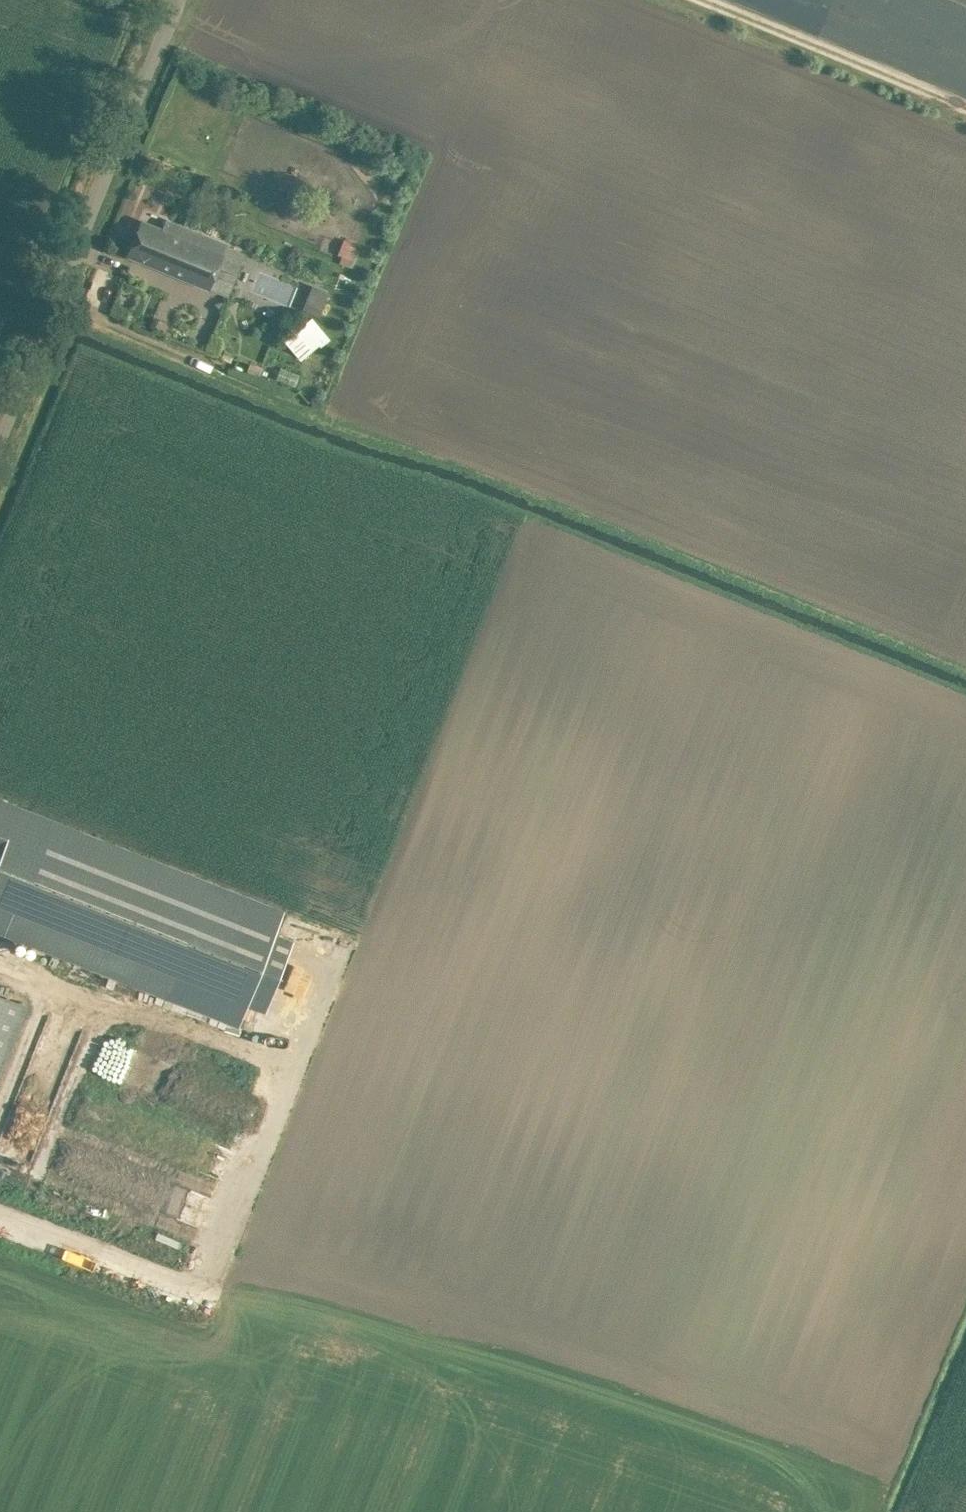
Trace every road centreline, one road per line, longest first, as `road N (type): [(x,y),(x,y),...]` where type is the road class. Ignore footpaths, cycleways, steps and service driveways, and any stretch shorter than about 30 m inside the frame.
road 1 (unclassified): [(0,440),(176,0)]

